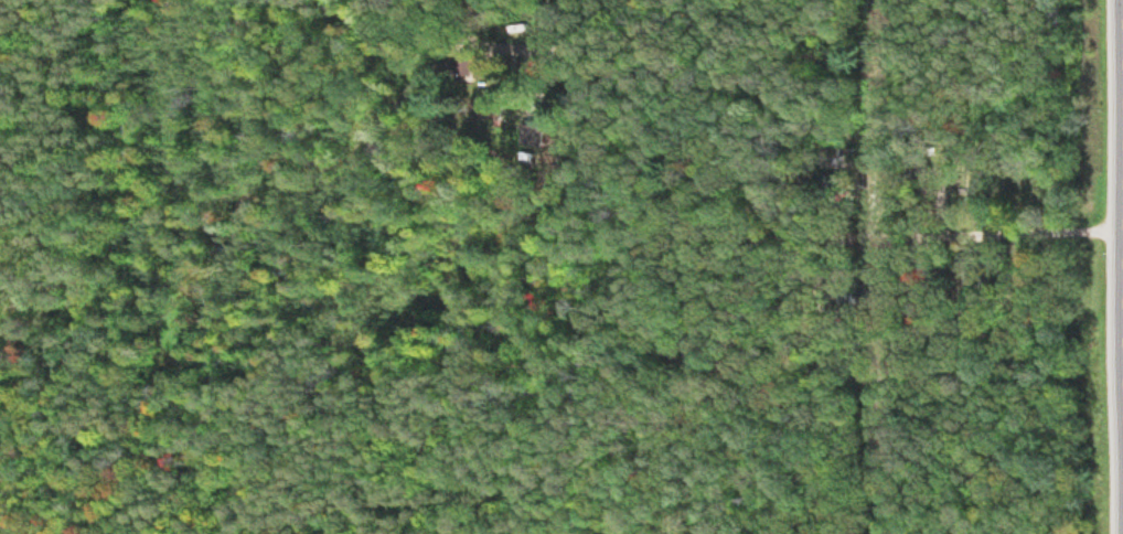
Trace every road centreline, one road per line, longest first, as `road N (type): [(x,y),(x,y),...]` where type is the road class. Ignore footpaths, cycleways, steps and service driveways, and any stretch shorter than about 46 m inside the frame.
road 1 (track): [(708,0),(645,28),(544,42),(377,30),(317,17),(294,0)]
road 2 (residential): [(1122,217),(748,221)]

